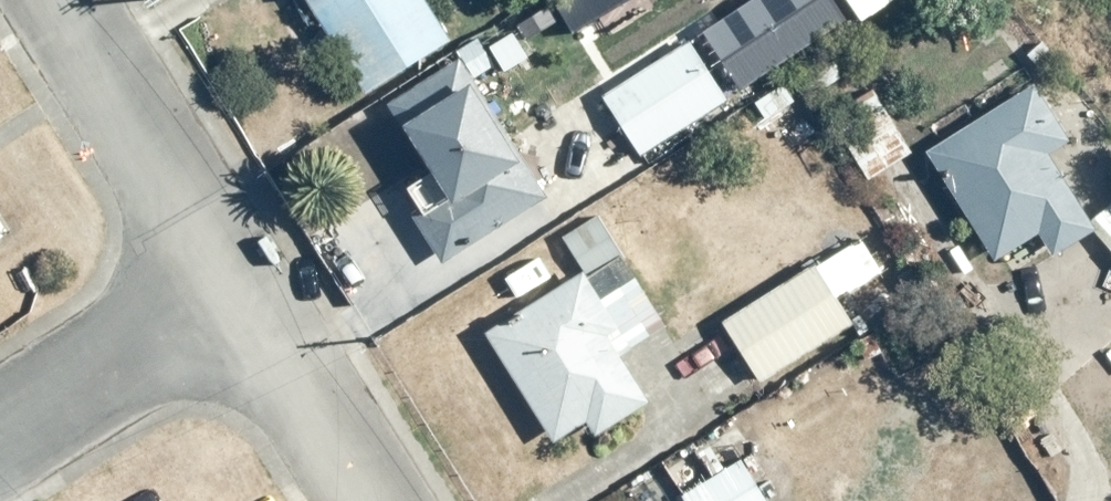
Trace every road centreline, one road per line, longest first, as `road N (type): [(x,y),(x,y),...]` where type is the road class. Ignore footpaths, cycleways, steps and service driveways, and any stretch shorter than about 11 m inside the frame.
road 1 (residential): [(239,289),(58,0)]
road 2 (residential): [(0,437),(239,289)]
road 3 (residential): [(374,500),(239,289)]

